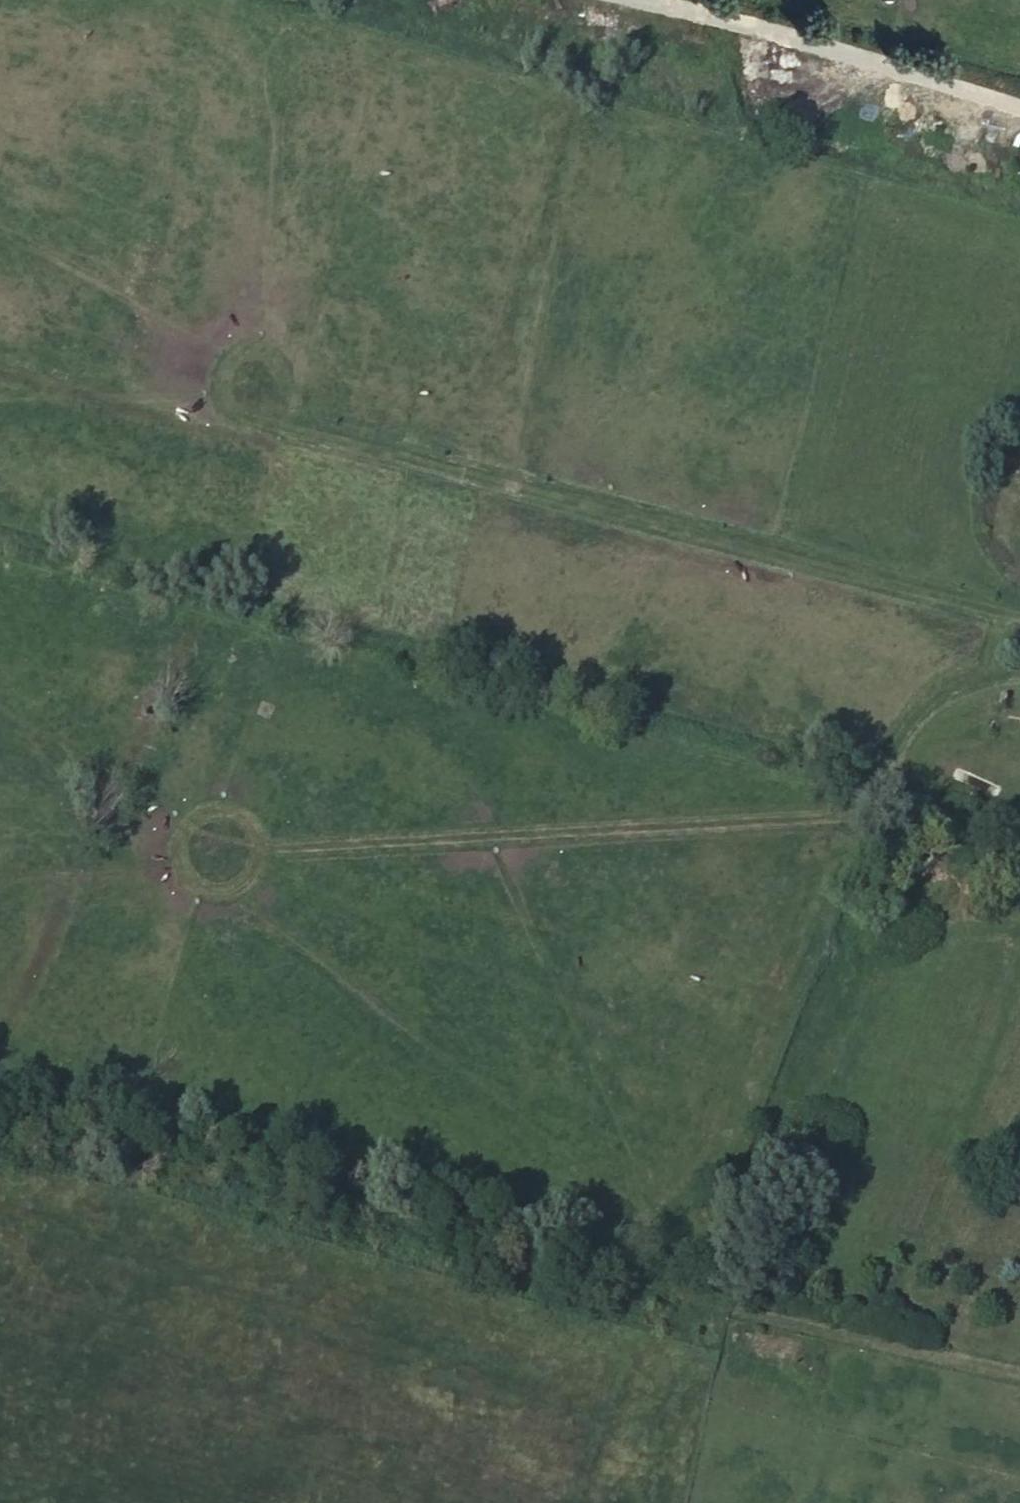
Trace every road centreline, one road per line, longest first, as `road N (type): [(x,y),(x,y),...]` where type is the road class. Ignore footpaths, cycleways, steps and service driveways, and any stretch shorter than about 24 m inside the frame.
road 1 (track): [(1019,113),(797,41),(633,0)]

